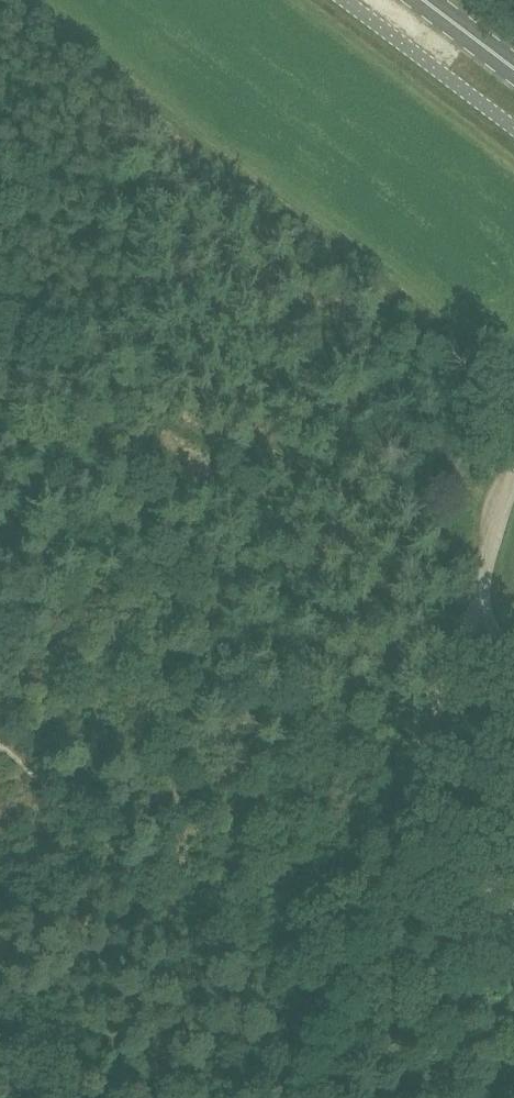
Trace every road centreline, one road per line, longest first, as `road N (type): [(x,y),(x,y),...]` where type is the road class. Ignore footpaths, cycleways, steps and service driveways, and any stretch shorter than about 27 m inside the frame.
road 1 (unclassified): [(513,481),(287,1097)]
road 2 (secondary): [(513,73),(417,0)]

